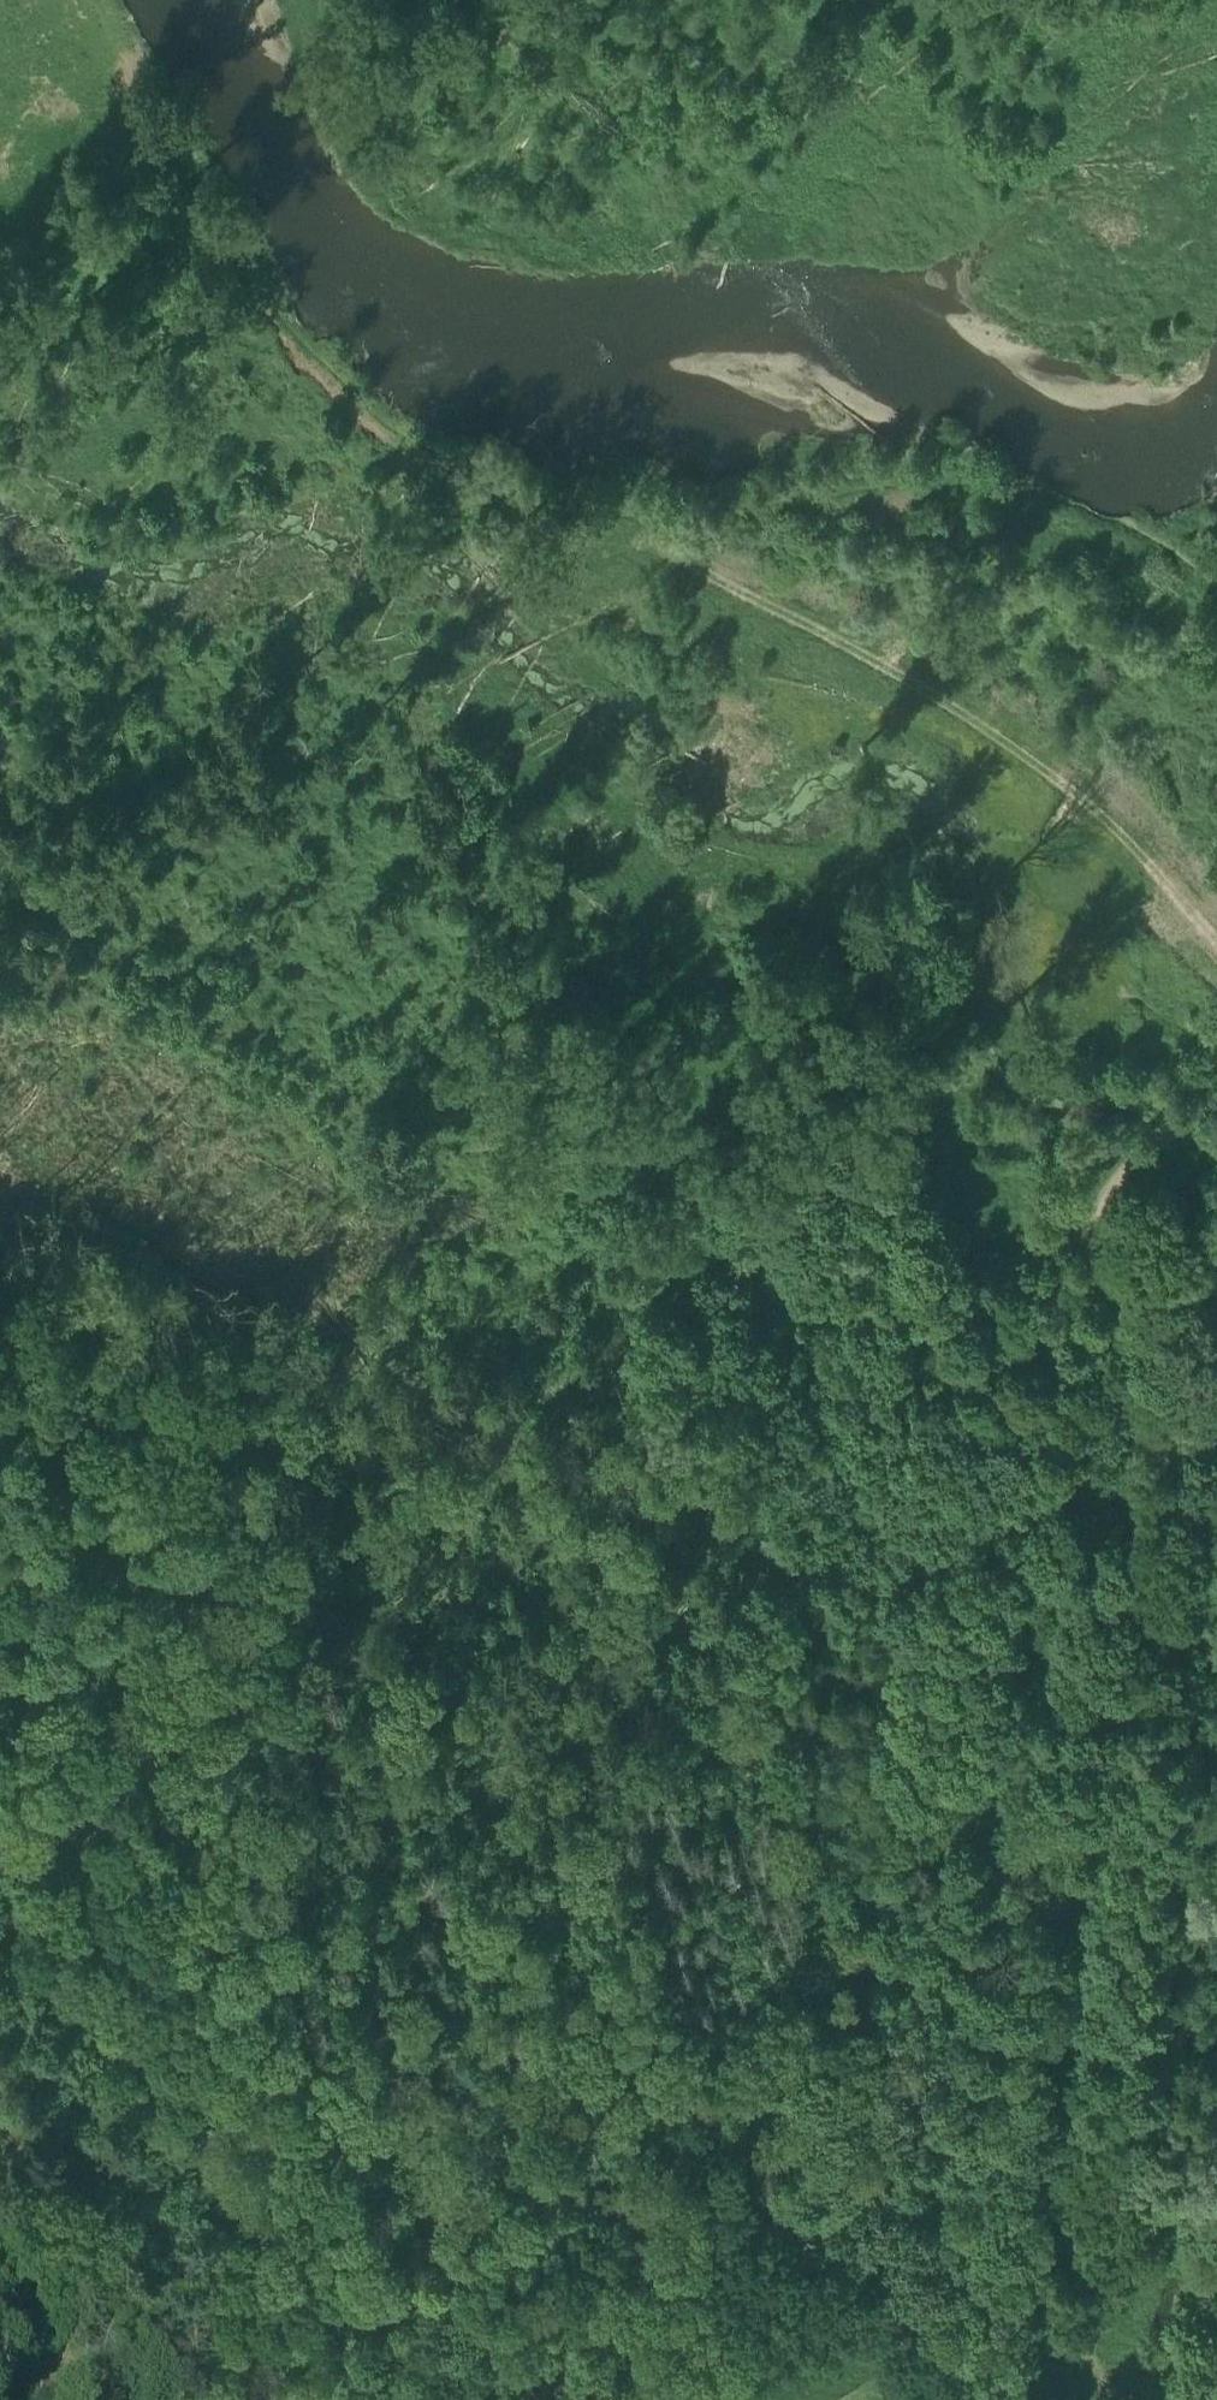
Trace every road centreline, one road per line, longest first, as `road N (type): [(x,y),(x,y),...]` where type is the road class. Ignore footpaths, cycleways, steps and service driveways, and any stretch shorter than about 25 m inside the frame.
road 1 (track): [(1016,2399),(1115,1723),(1128,1512),(1123,1318),(1099,1201),(1196,1109),(1216,1059)]
road 2 (track): [(1216,584),(1107,512),(1022,489),(960,482),(872,487),(661,511),(564,500),(499,482),(366,415),(286,336),(167,139)]
road 3 (track): [(1026,2399),(1138,2262),(1216,2234)]

